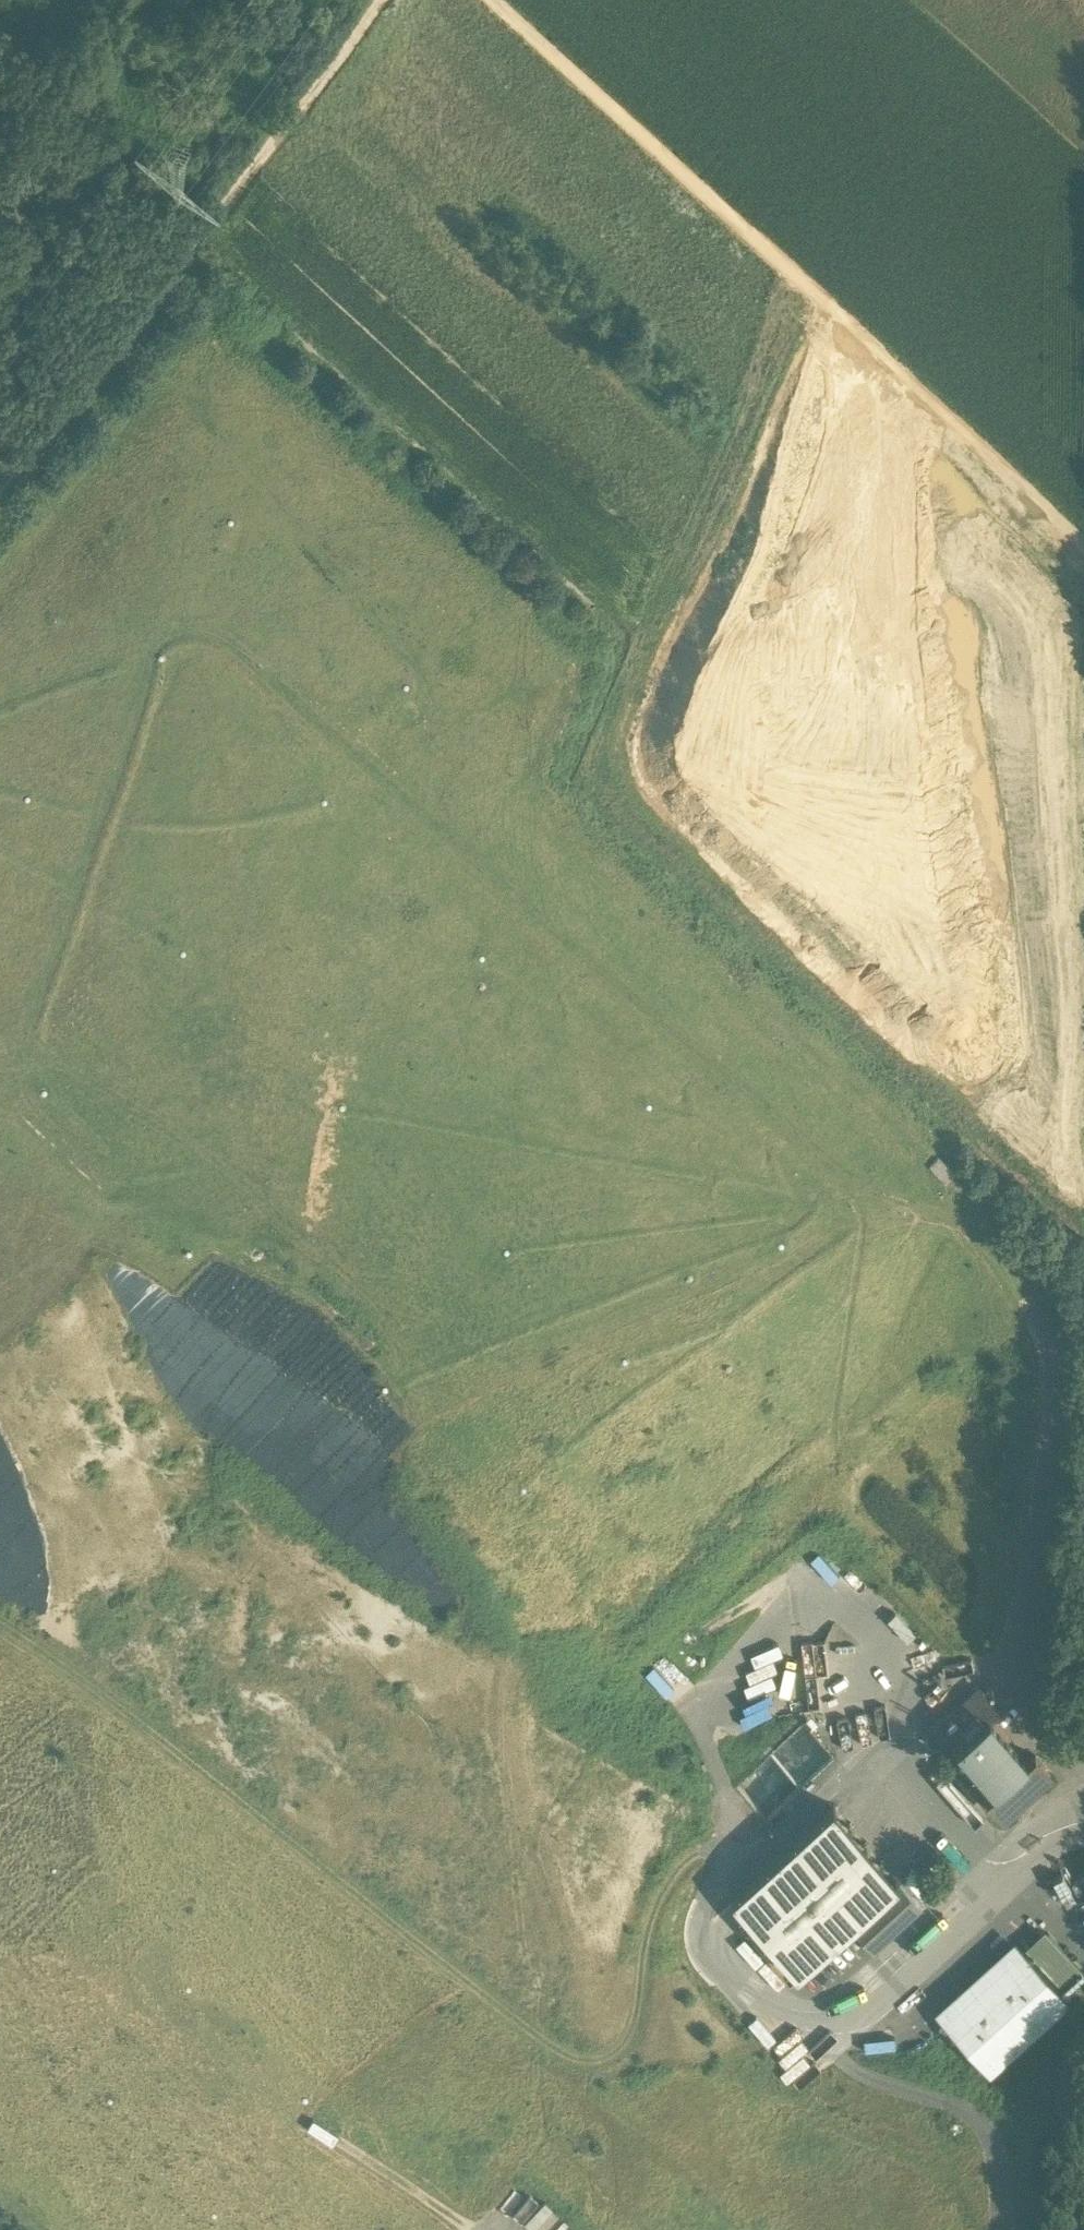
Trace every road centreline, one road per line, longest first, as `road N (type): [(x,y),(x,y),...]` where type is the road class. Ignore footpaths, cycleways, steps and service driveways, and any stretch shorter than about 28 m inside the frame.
road 1 (track): [(735,1866),(707,1838),(685,1850),(653,1909),(634,2010),(619,2027),(590,2036),(567,2029),(218,1769),(0,1619)]
road 2 (track): [(498,0),(1083,540)]
road 3 (track): [(0,494),(382,0)]

